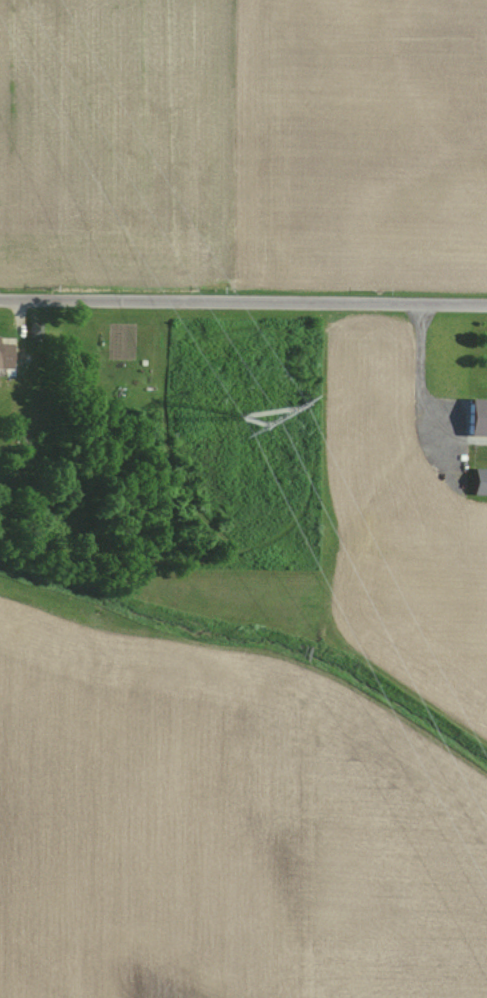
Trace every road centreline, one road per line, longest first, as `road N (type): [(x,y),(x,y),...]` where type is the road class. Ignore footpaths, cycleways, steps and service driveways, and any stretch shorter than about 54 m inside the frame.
road 1 (residential): [(486,306),(0,300)]

